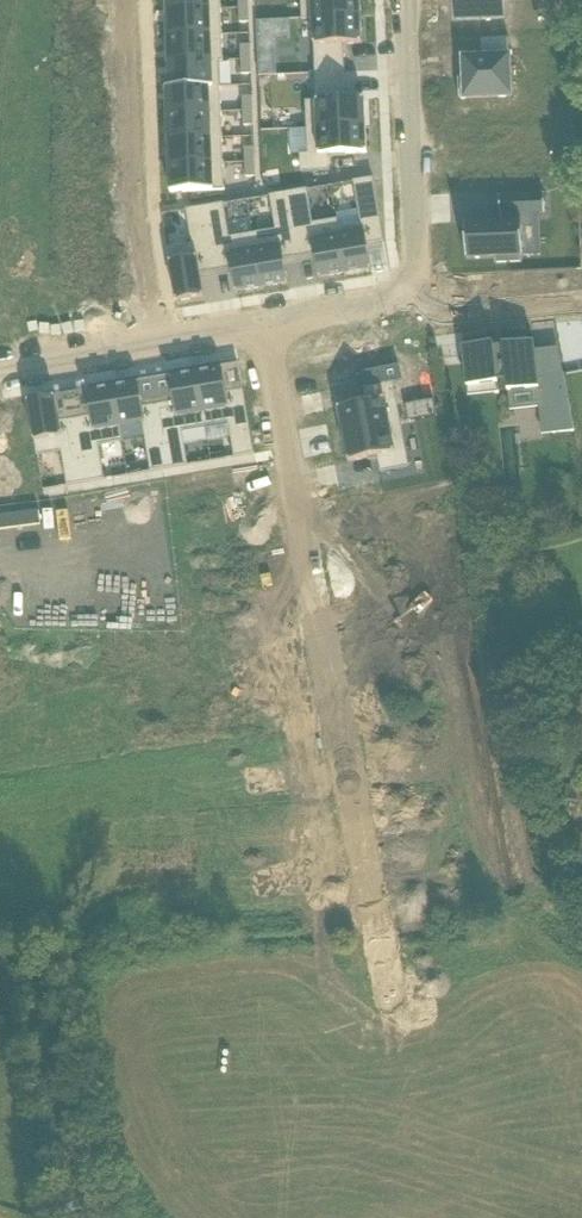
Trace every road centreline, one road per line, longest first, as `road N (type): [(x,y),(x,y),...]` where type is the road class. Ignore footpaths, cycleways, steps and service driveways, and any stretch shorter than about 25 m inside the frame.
road 1 (residential): [(395,998),(255,321)]
road 2 (residential): [(33,0),(31,368)]
road 3 (residential): [(405,291),(416,257),(405,0)]
road 4 (residential): [(255,321),(31,368)]
road 5 (residential): [(405,291),(255,321)]

